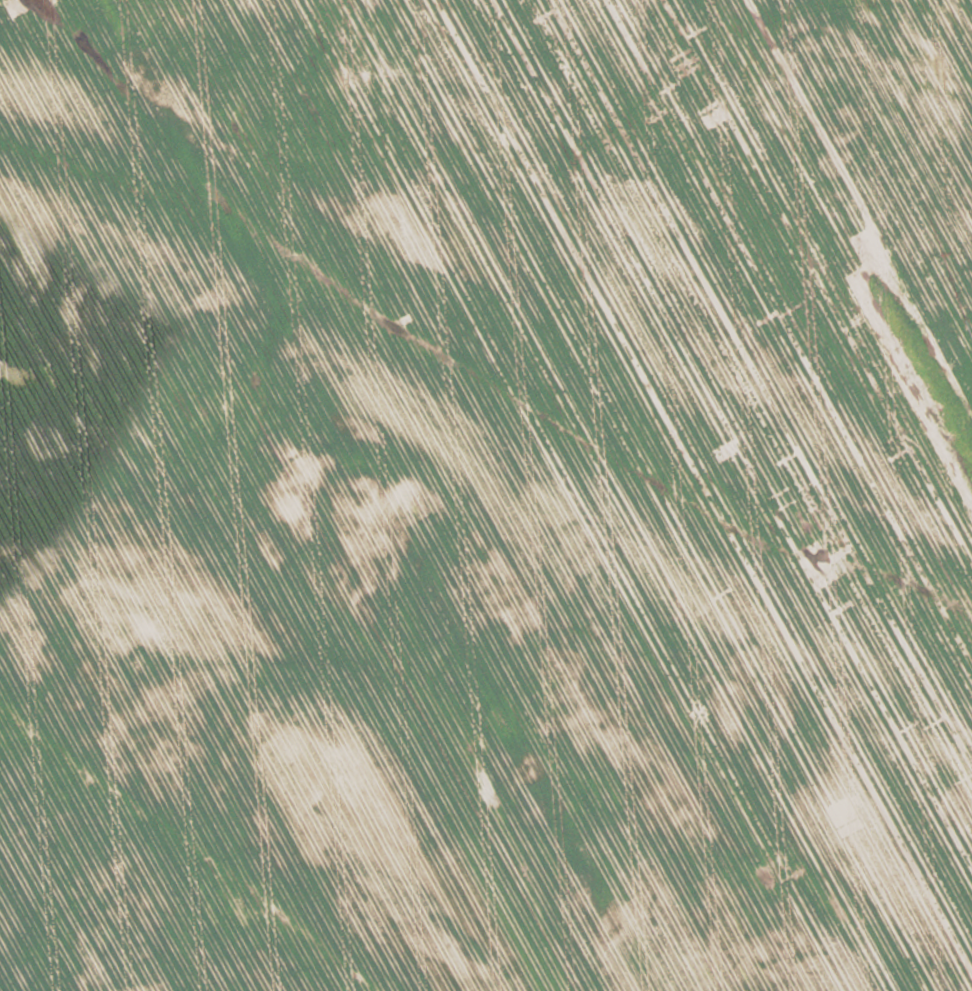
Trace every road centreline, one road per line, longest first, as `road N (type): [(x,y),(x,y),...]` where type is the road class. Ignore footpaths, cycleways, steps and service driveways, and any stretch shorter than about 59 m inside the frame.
road 1 (track): [(971,141),(854,0)]

